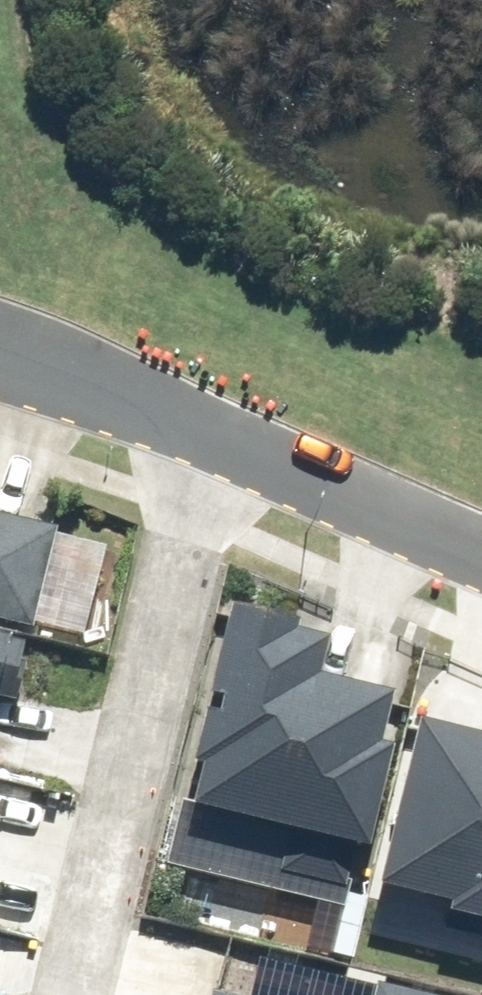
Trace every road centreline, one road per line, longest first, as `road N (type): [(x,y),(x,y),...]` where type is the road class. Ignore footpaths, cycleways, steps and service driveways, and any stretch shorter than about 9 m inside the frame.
road 1 (residential): [(227,445),(92,994)]
road 2 (residential): [(227,445),(481,531)]
road 3 (residential): [(0,370),(227,445)]

